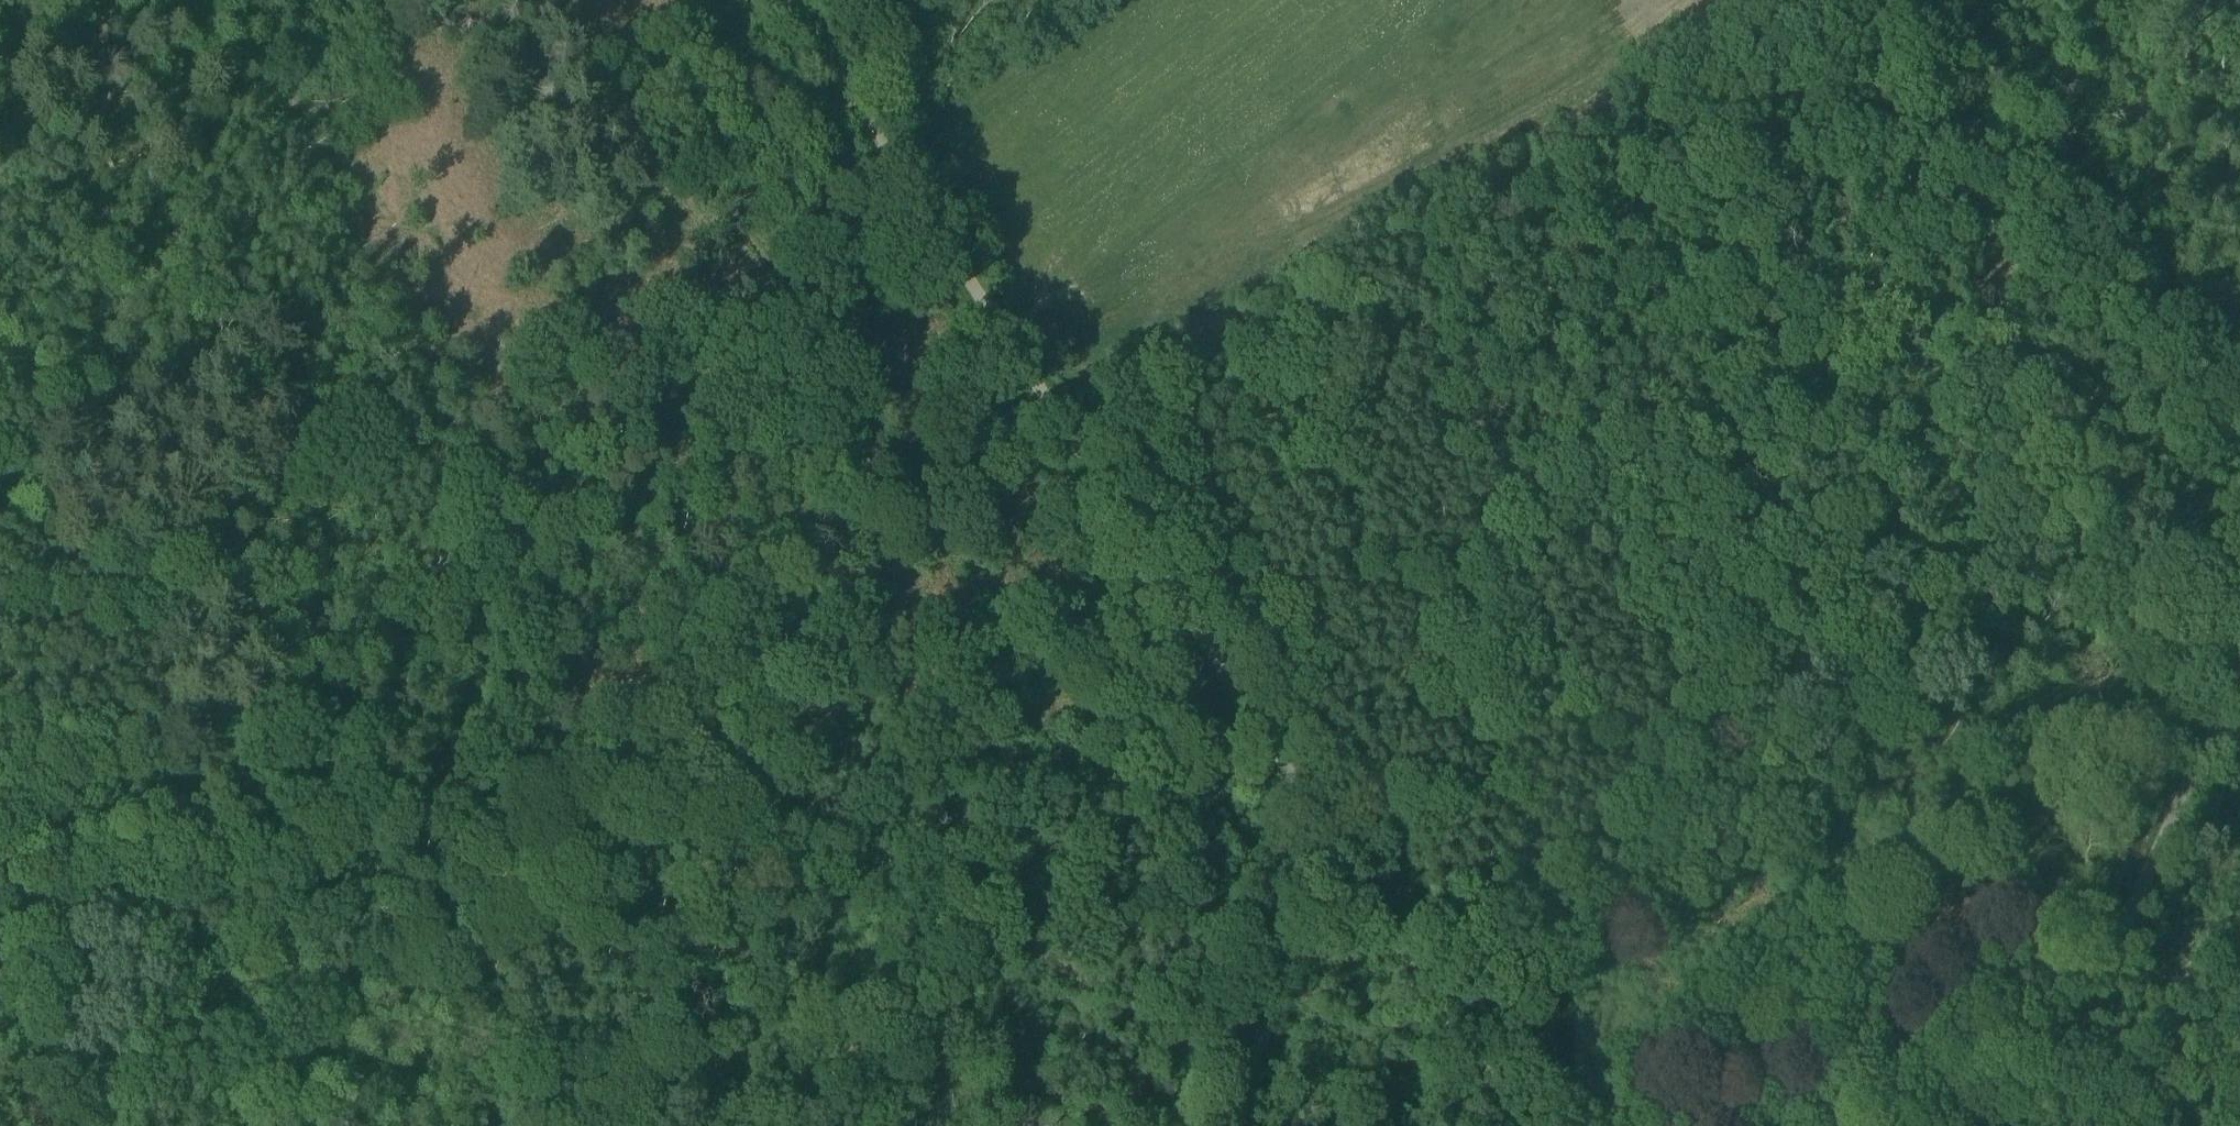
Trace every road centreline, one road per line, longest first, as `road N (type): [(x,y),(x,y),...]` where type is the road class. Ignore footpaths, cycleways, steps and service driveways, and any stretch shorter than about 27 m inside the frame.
road 1 (unclassified): [(1531,1125),(791,0)]
road 2 (unclassified): [(2033,1125),(2239,668)]

